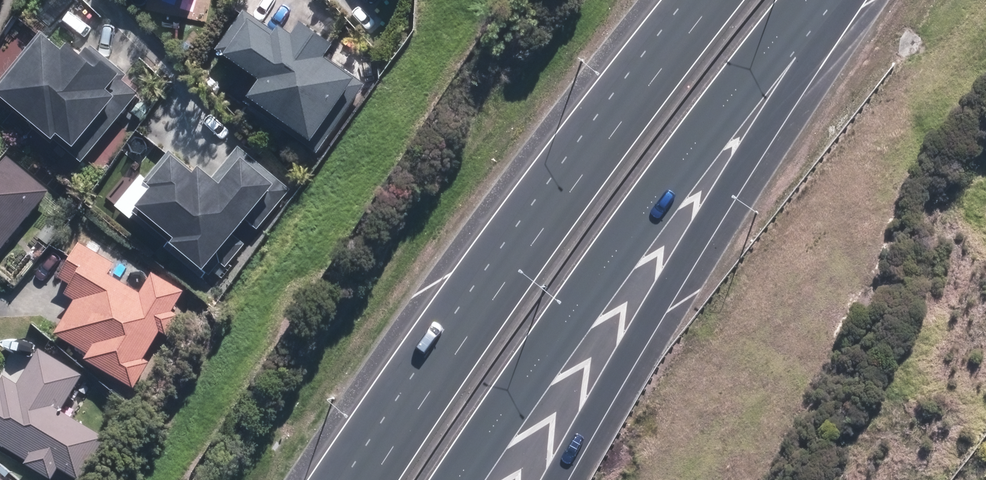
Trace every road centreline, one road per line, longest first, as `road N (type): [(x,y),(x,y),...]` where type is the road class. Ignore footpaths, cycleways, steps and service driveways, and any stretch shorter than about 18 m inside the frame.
road 1 (motorway): [(803,0),(632,227),(456,479)]
road 2 (motorway): [(372,479),(709,0)]
road 3 (motorway): [(831,0),(790,89),(555,479)]

